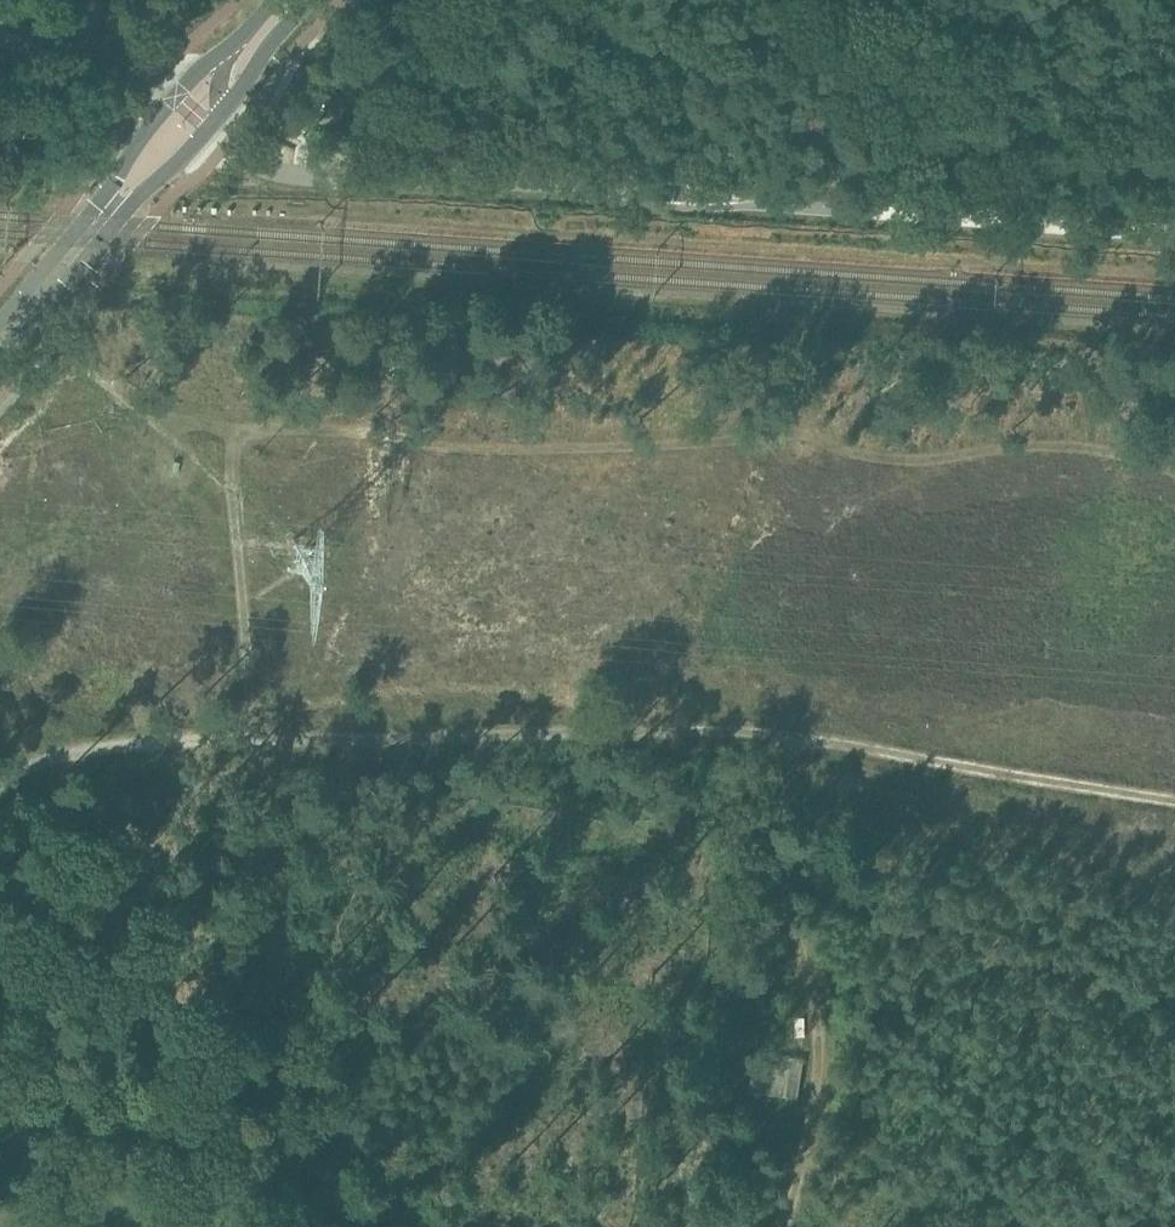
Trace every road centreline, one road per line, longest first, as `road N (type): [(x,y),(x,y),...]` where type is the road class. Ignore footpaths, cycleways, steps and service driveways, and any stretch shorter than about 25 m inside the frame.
road 1 (track): [(1174,472),(1139,454),(915,452),(850,447),(813,434),(625,448),(268,425),(241,432),(226,447),(271,910),(278,1226)]
road 2 (track): [(0,784),(72,749),(249,735),(543,728),(800,740),(1174,801)]
road 3 (track): [(800,740),(780,821),(785,883),(825,1025),(823,1080),(784,1226)]
road 4 (unclassified): [(678,194),(1174,233)]
road 5 (unclassified): [(678,194),(281,173),(229,143)]
road 6 (secondary): [(199,69),(0,327)]
road 7 (secondary): [(0,352),(210,127)]
road 8 (unclassified): [(199,69),(157,79),(109,44),(0,35)]
road 9 (secondary): [(225,110),(267,46),(311,0)]

